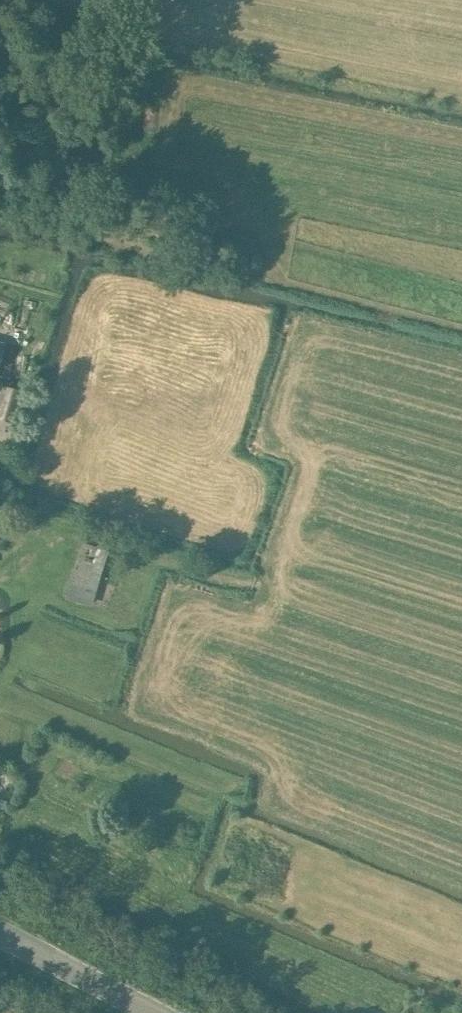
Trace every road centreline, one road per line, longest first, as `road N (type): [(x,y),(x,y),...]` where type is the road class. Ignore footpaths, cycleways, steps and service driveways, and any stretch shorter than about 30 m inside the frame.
road 1 (tertiary): [(156,1012),(0,934)]

